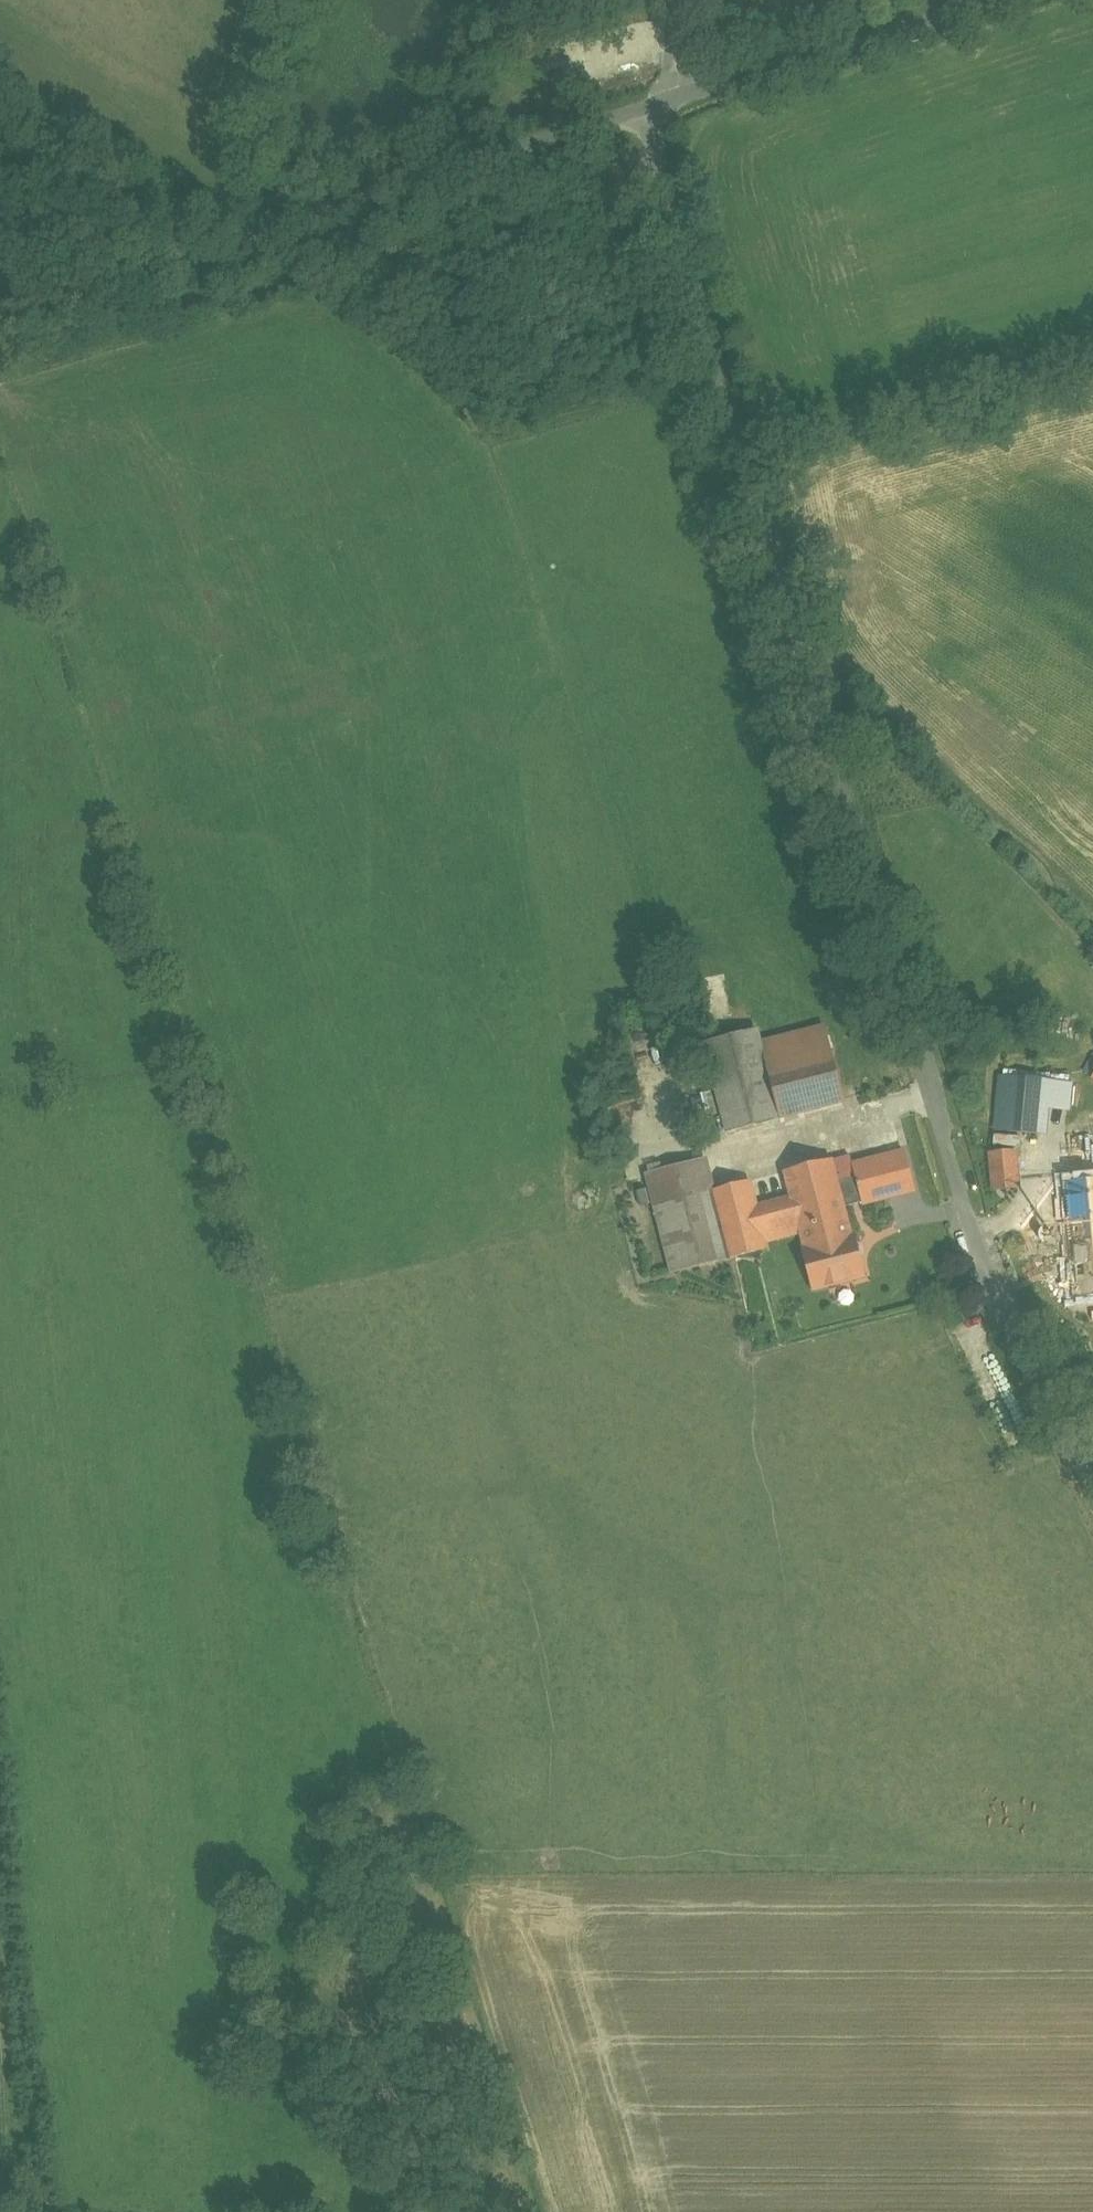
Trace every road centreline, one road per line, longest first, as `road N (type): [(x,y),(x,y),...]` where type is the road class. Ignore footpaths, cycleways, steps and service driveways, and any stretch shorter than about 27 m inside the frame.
road 1 (unclassified): [(647,109),(962,1187),(999,1296),(1092,1482)]
road 2 (unclassified): [(647,109),(0,311)]
road 3 (unclassified): [(1018,0),(647,109)]

